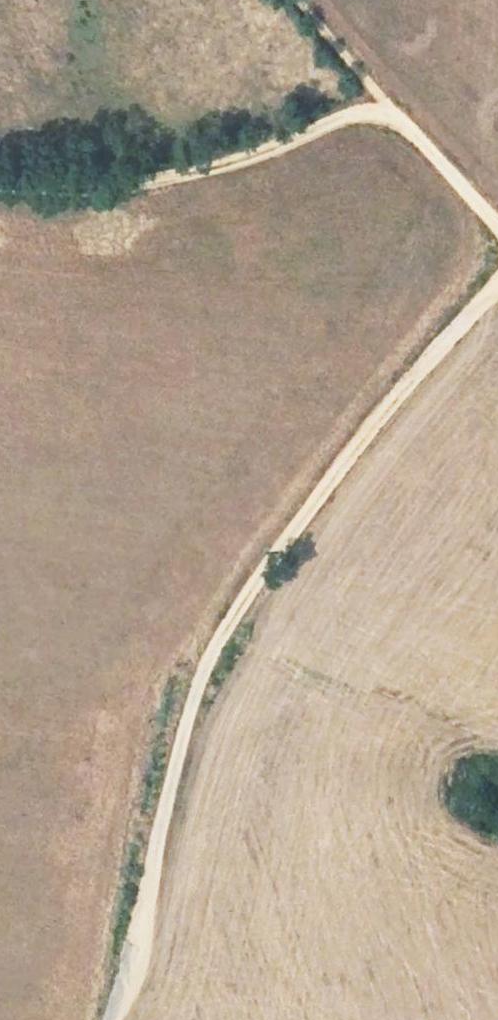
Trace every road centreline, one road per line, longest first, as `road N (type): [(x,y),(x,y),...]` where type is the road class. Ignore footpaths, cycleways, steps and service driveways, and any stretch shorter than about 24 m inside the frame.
road 1 (track): [(109,1019),(206,661),(402,386),(497,288)]
road 2 (track): [(0,188),(151,184),(393,105)]
road 3 (track): [(296,0),(497,225)]

